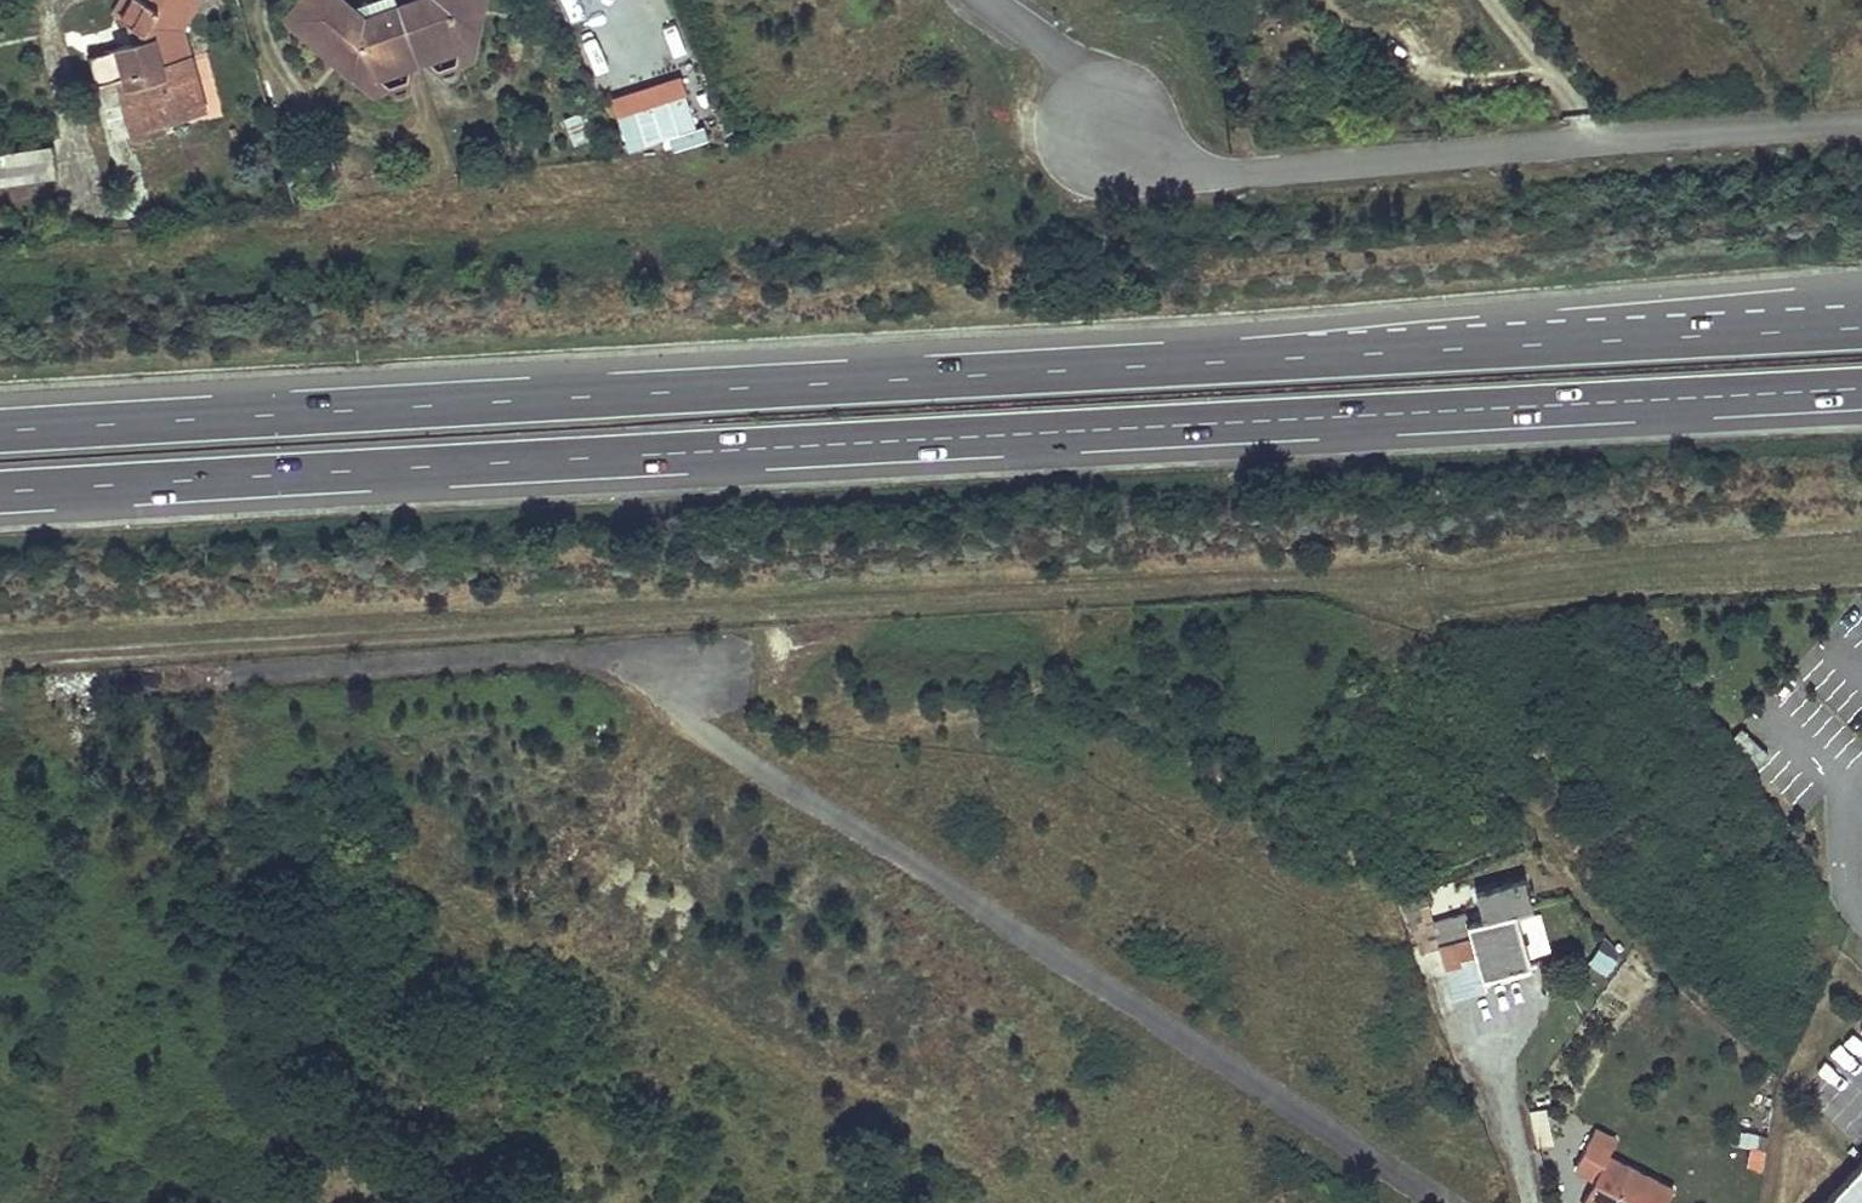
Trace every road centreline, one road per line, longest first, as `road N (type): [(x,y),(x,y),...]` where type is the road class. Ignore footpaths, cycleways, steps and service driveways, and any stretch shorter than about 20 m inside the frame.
road 1 (trunk): [(1861,323),(0,436)]
road 2 (trunk): [(0,493),(1861,395)]
road 3 (unclassified): [(1441,1202),(709,738),(696,727),(696,675),(684,664),(565,655),(168,680)]
road 4 (track): [(0,661),(766,612),(773,642),(760,661),(699,690)]
road 5 (unclassified): [(1861,129),(1253,175),(1195,172),(1116,134)]
road 6 (residential): [(1116,134),(1047,44),(985,0)]

